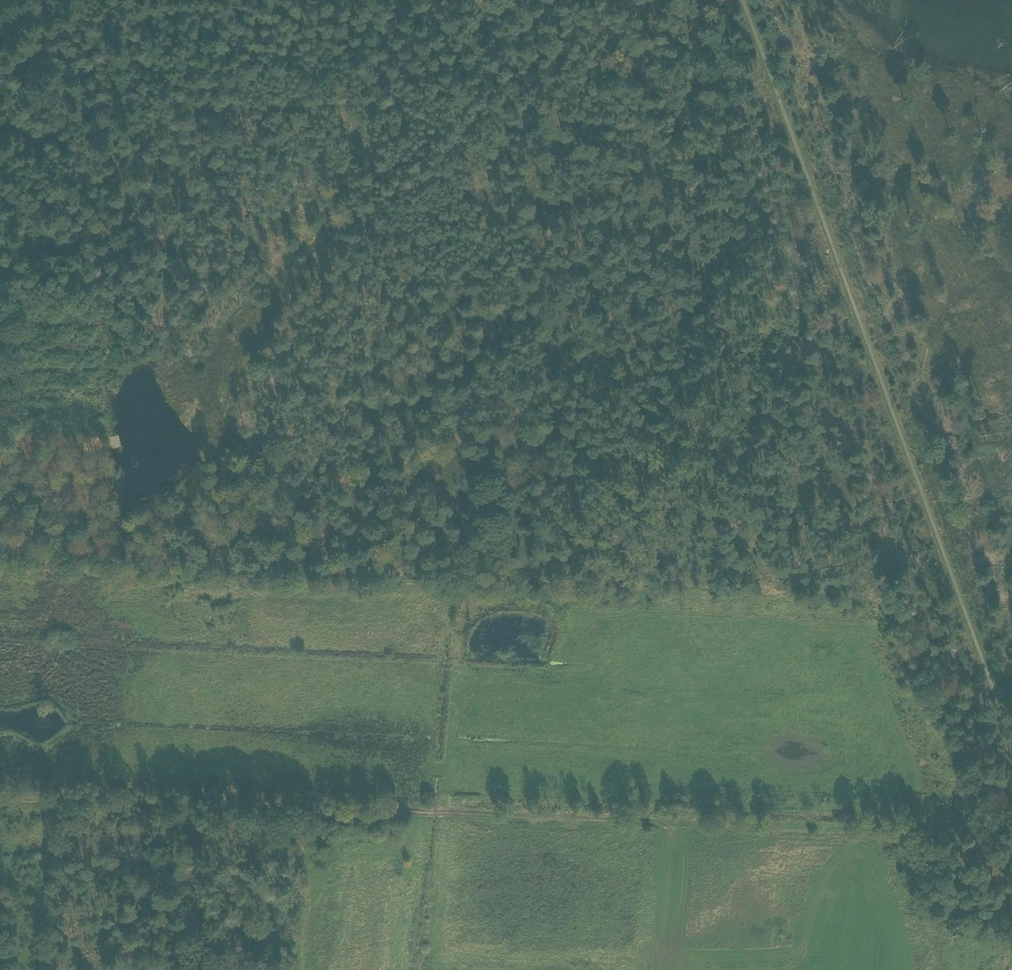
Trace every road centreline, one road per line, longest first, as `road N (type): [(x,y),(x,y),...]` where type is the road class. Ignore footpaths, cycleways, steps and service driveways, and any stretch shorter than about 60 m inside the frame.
road 1 (track): [(1011,823),(911,827),(0,794)]

